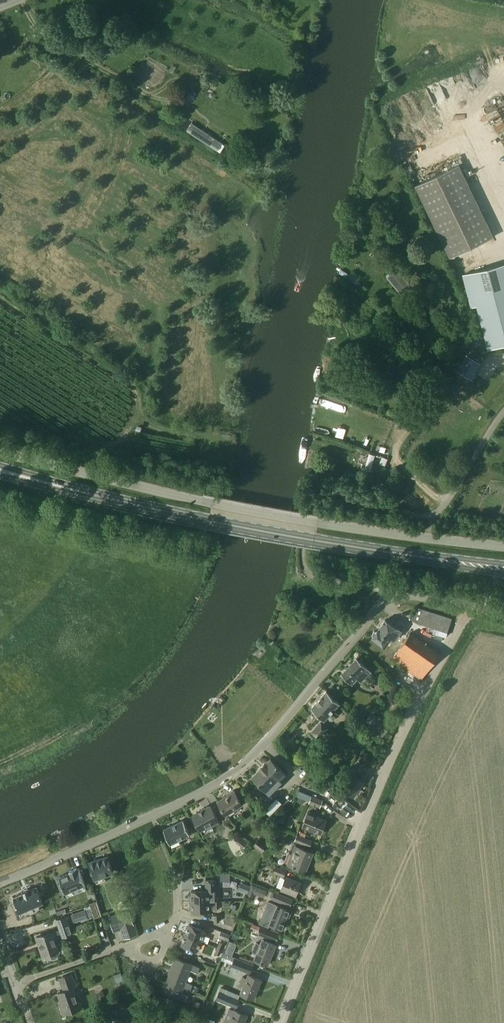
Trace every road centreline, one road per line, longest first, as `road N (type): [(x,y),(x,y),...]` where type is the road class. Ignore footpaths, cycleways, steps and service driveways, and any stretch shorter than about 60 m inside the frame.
road 1 (unclassified): [(503,546),(317,524),(0,451)]
road 2 (residential): [(0,882),(231,773),(388,598)]
road 3 (residential): [(282,1022),(375,794),(469,608)]
road 4 (primary): [(314,540),(11,475)]
road 5 (primary): [(314,540),(503,568)]
road 6 (residential): [(434,517),(503,409)]

